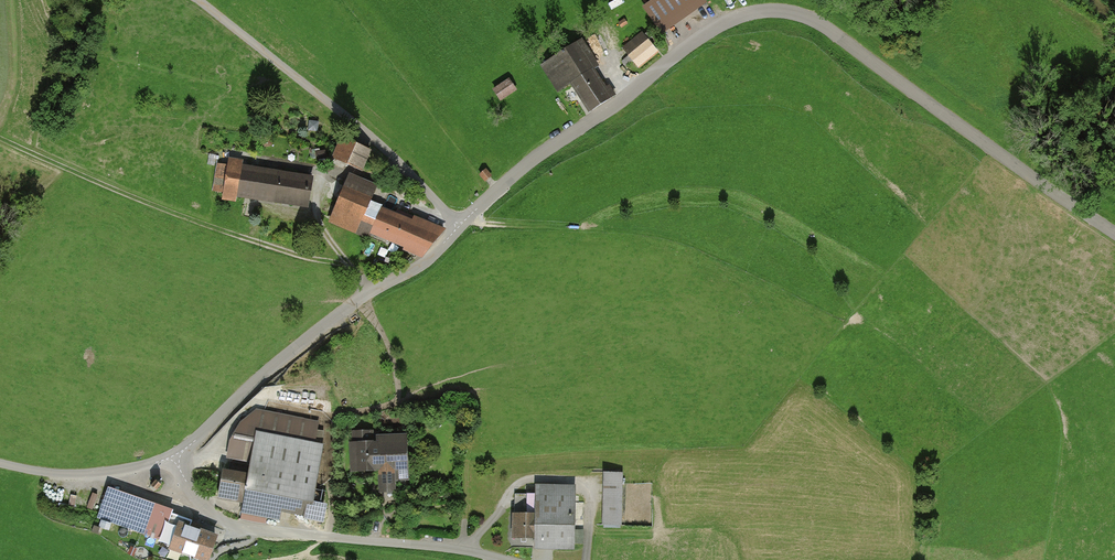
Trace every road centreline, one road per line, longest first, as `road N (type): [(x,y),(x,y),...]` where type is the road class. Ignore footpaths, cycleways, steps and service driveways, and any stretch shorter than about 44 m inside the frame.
road 1 (unclassified): [(1114,234),(828,29),(770,11),(742,17),(710,31),(508,181),(431,260),(324,323),(176,456)]
road 2 (track): [(388,281),(219,230),(0,138)]
road 3 (unclassified): [(176,456),(194,493),(241,526),(433,544),(505,559)]
road 4 (track): [(460,226),(385,147),(199,0)]
road 5 (unclassified): [(176,456),(100,472),(0,463)]

